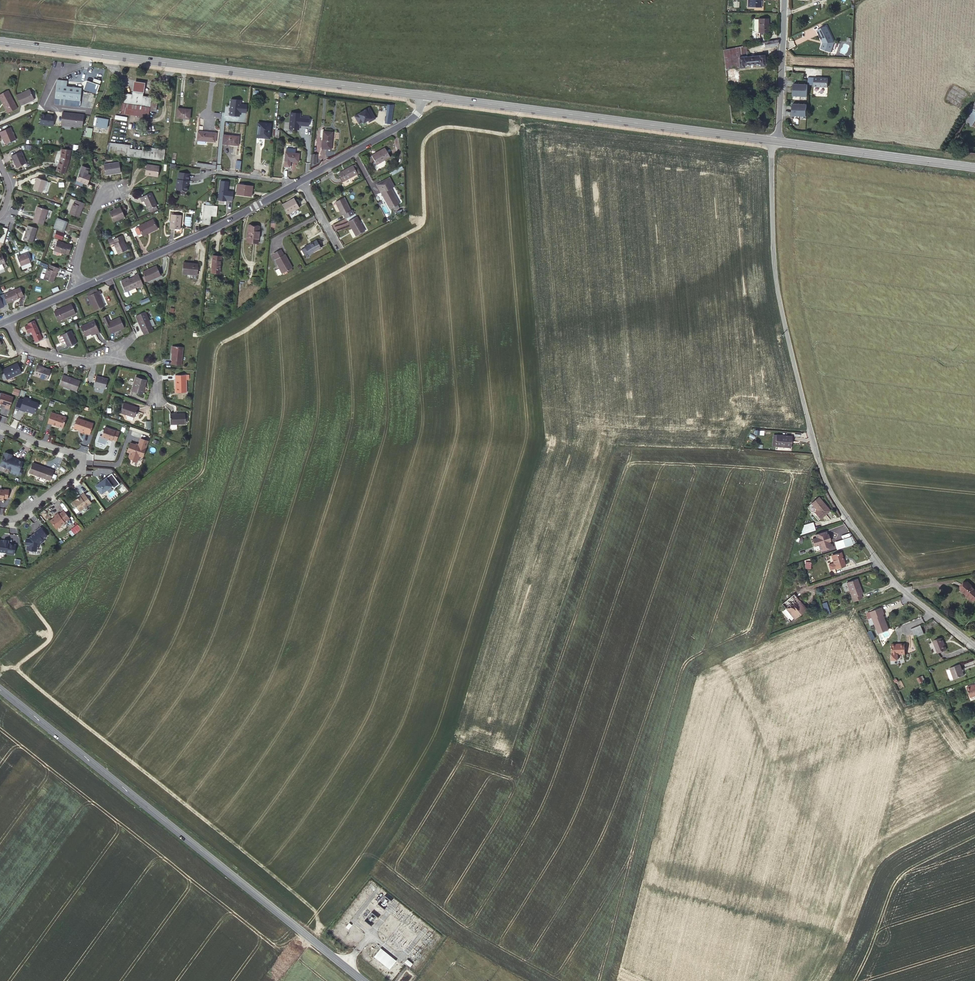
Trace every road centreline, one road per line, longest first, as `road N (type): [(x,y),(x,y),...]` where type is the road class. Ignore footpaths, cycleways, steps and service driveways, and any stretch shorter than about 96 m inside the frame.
road 1 (unclassified): [(974,649),(906,592),(830,492),(776,284),(774,142)]
road 2 (secondary): [(0,688),(364,980)]
road 3 (primary): [(0,41),(425,96)]
road 4 (primary): [(425,96),(774,142)]
road 5 (residential): [(79,290),(299,183)]
road 6 (primary): [(774,142),(974,168)]
road 7 (residential): [(7,322),(26,350),(148,369),(157,379),(158,407)]
road 8 (residential): [(0,517),(14,519),(82,465),(77,455),(0,425)]
road 9 (residential): [(302,182),(414,119),(425,96)]
road 10 (residential): [(774,142),(785,0)]

